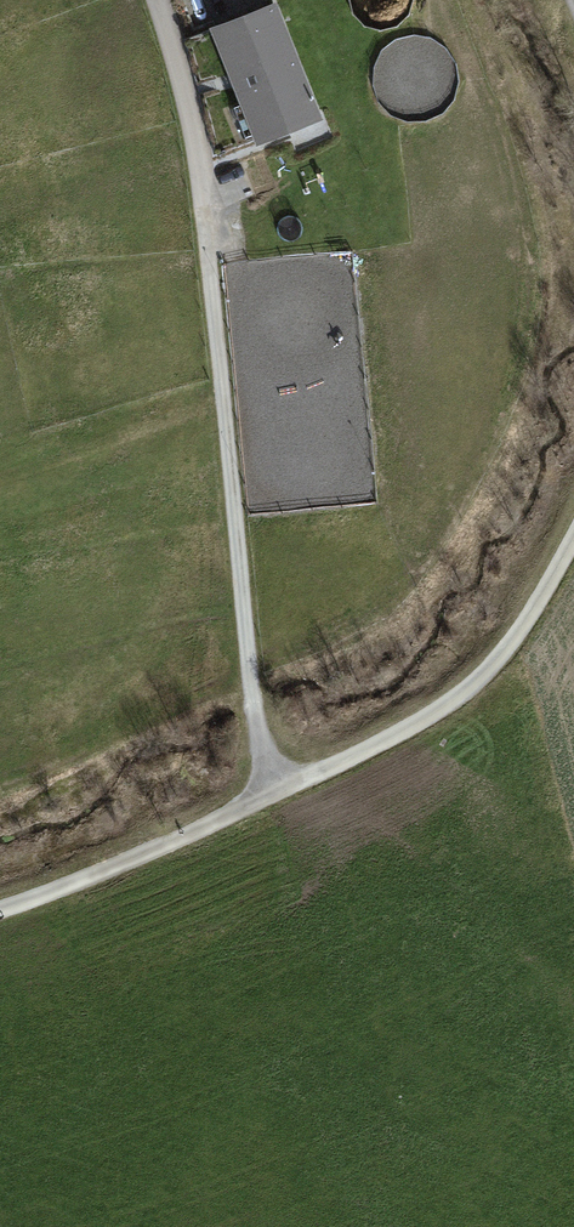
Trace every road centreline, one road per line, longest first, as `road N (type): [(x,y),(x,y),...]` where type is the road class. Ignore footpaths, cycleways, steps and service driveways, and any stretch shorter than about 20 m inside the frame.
road 1 (track): [(0,909),(268,797),(446,710),(507,653),(573,538)]
road 2 (track): [(268,797),(227,386),(197,217)]
road 3 (residential): [(138,0),(197,217)]

